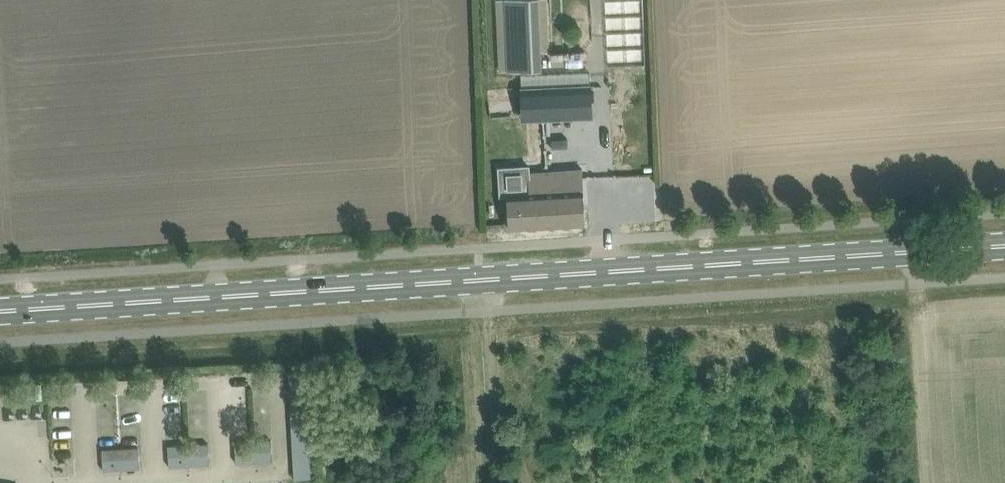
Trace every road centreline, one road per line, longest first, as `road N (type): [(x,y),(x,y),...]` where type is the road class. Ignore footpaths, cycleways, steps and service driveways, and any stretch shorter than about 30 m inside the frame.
road 1 (primary): [(1004,244),(0,310)]

